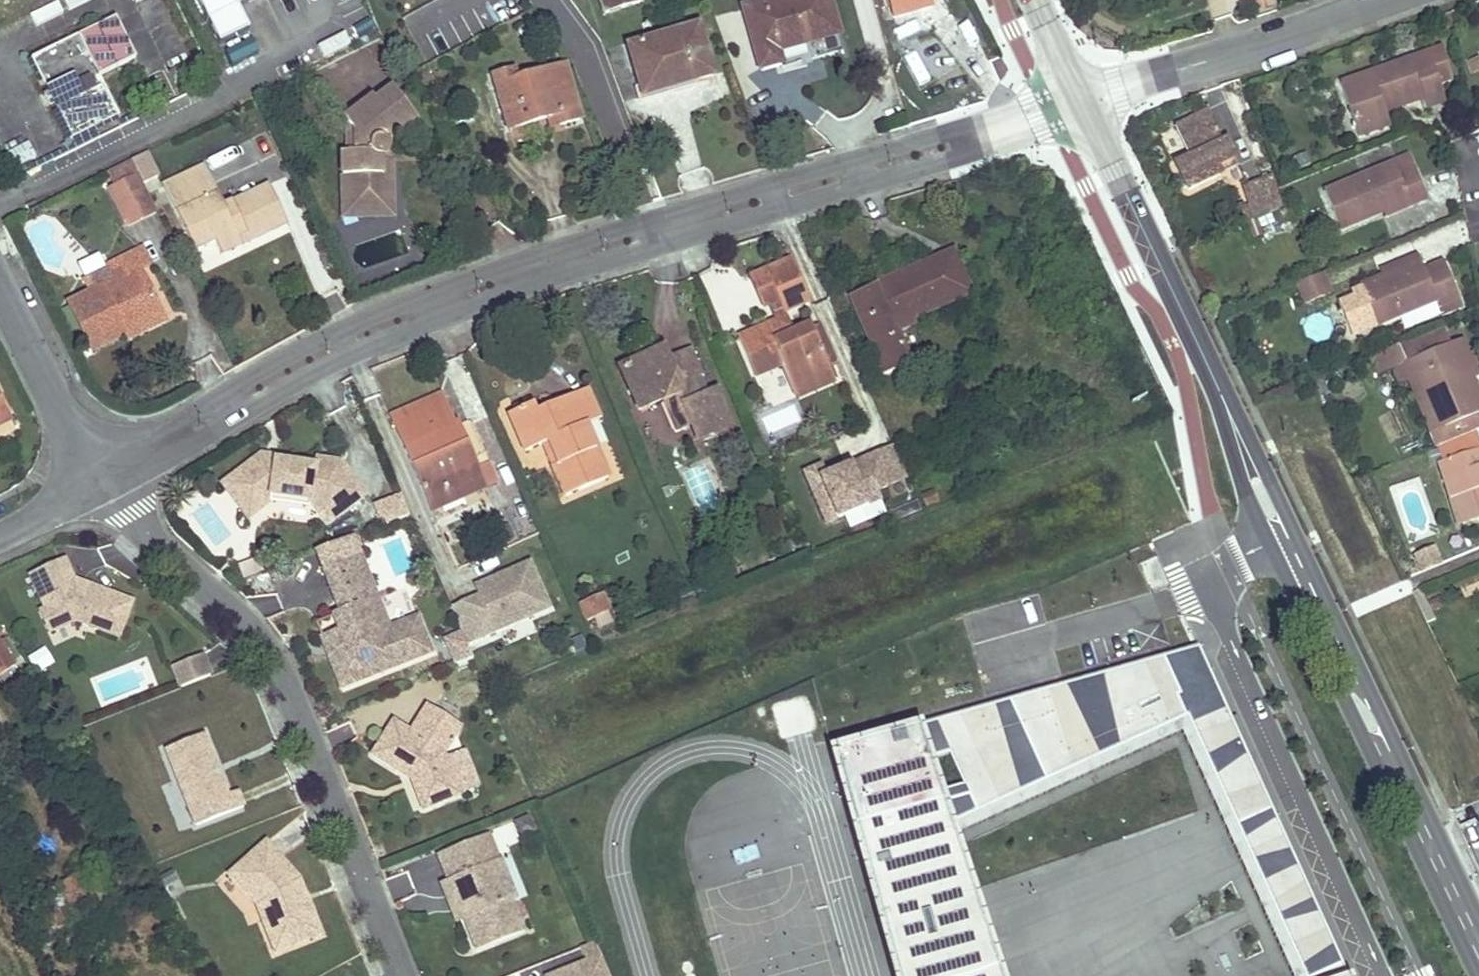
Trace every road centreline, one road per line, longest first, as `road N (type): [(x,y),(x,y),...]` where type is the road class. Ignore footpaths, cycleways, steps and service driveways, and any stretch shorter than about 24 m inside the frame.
road 1 (residential): [(113,477),(326,354),(437,307),(1083,102)]
road 2 (secondary): [(1083,102),(1478,951)]
road 3 (residential): [(113,477),(154,541),(273,656),(403,975)]
road 4 (residential): [(1083,102),(1387,0)]
road 5 (unclassified): [(113,477),(82,440),(0,287)]
road 6 (residential): [(0,532),(113,477)]

